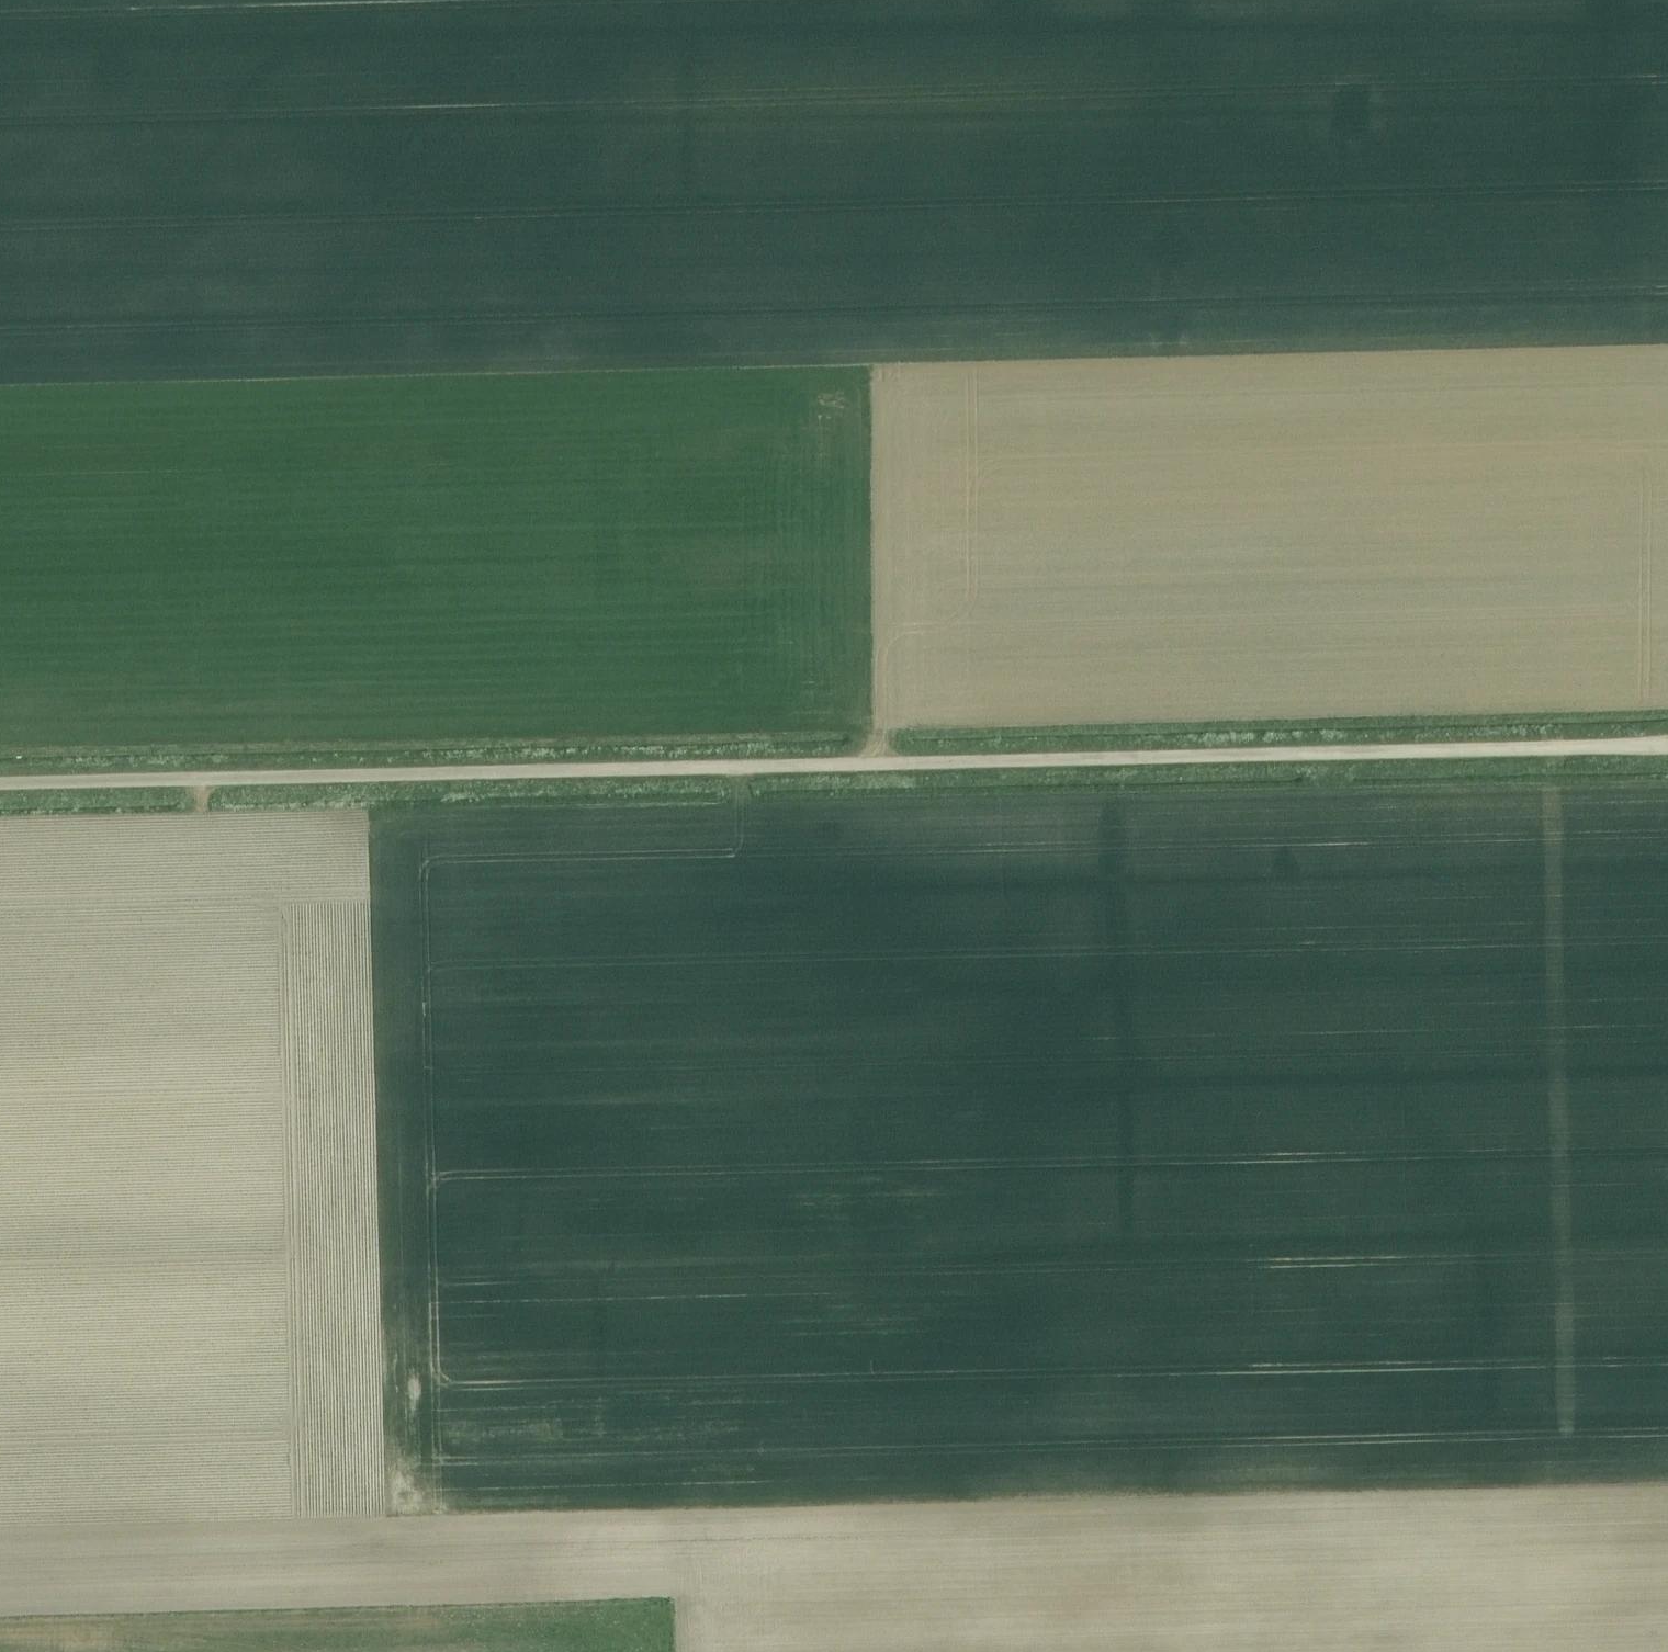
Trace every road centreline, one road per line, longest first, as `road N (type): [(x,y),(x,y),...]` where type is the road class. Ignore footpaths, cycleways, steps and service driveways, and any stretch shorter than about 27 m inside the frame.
road 1 (unclassified): [(0,784),(1667,744)]

